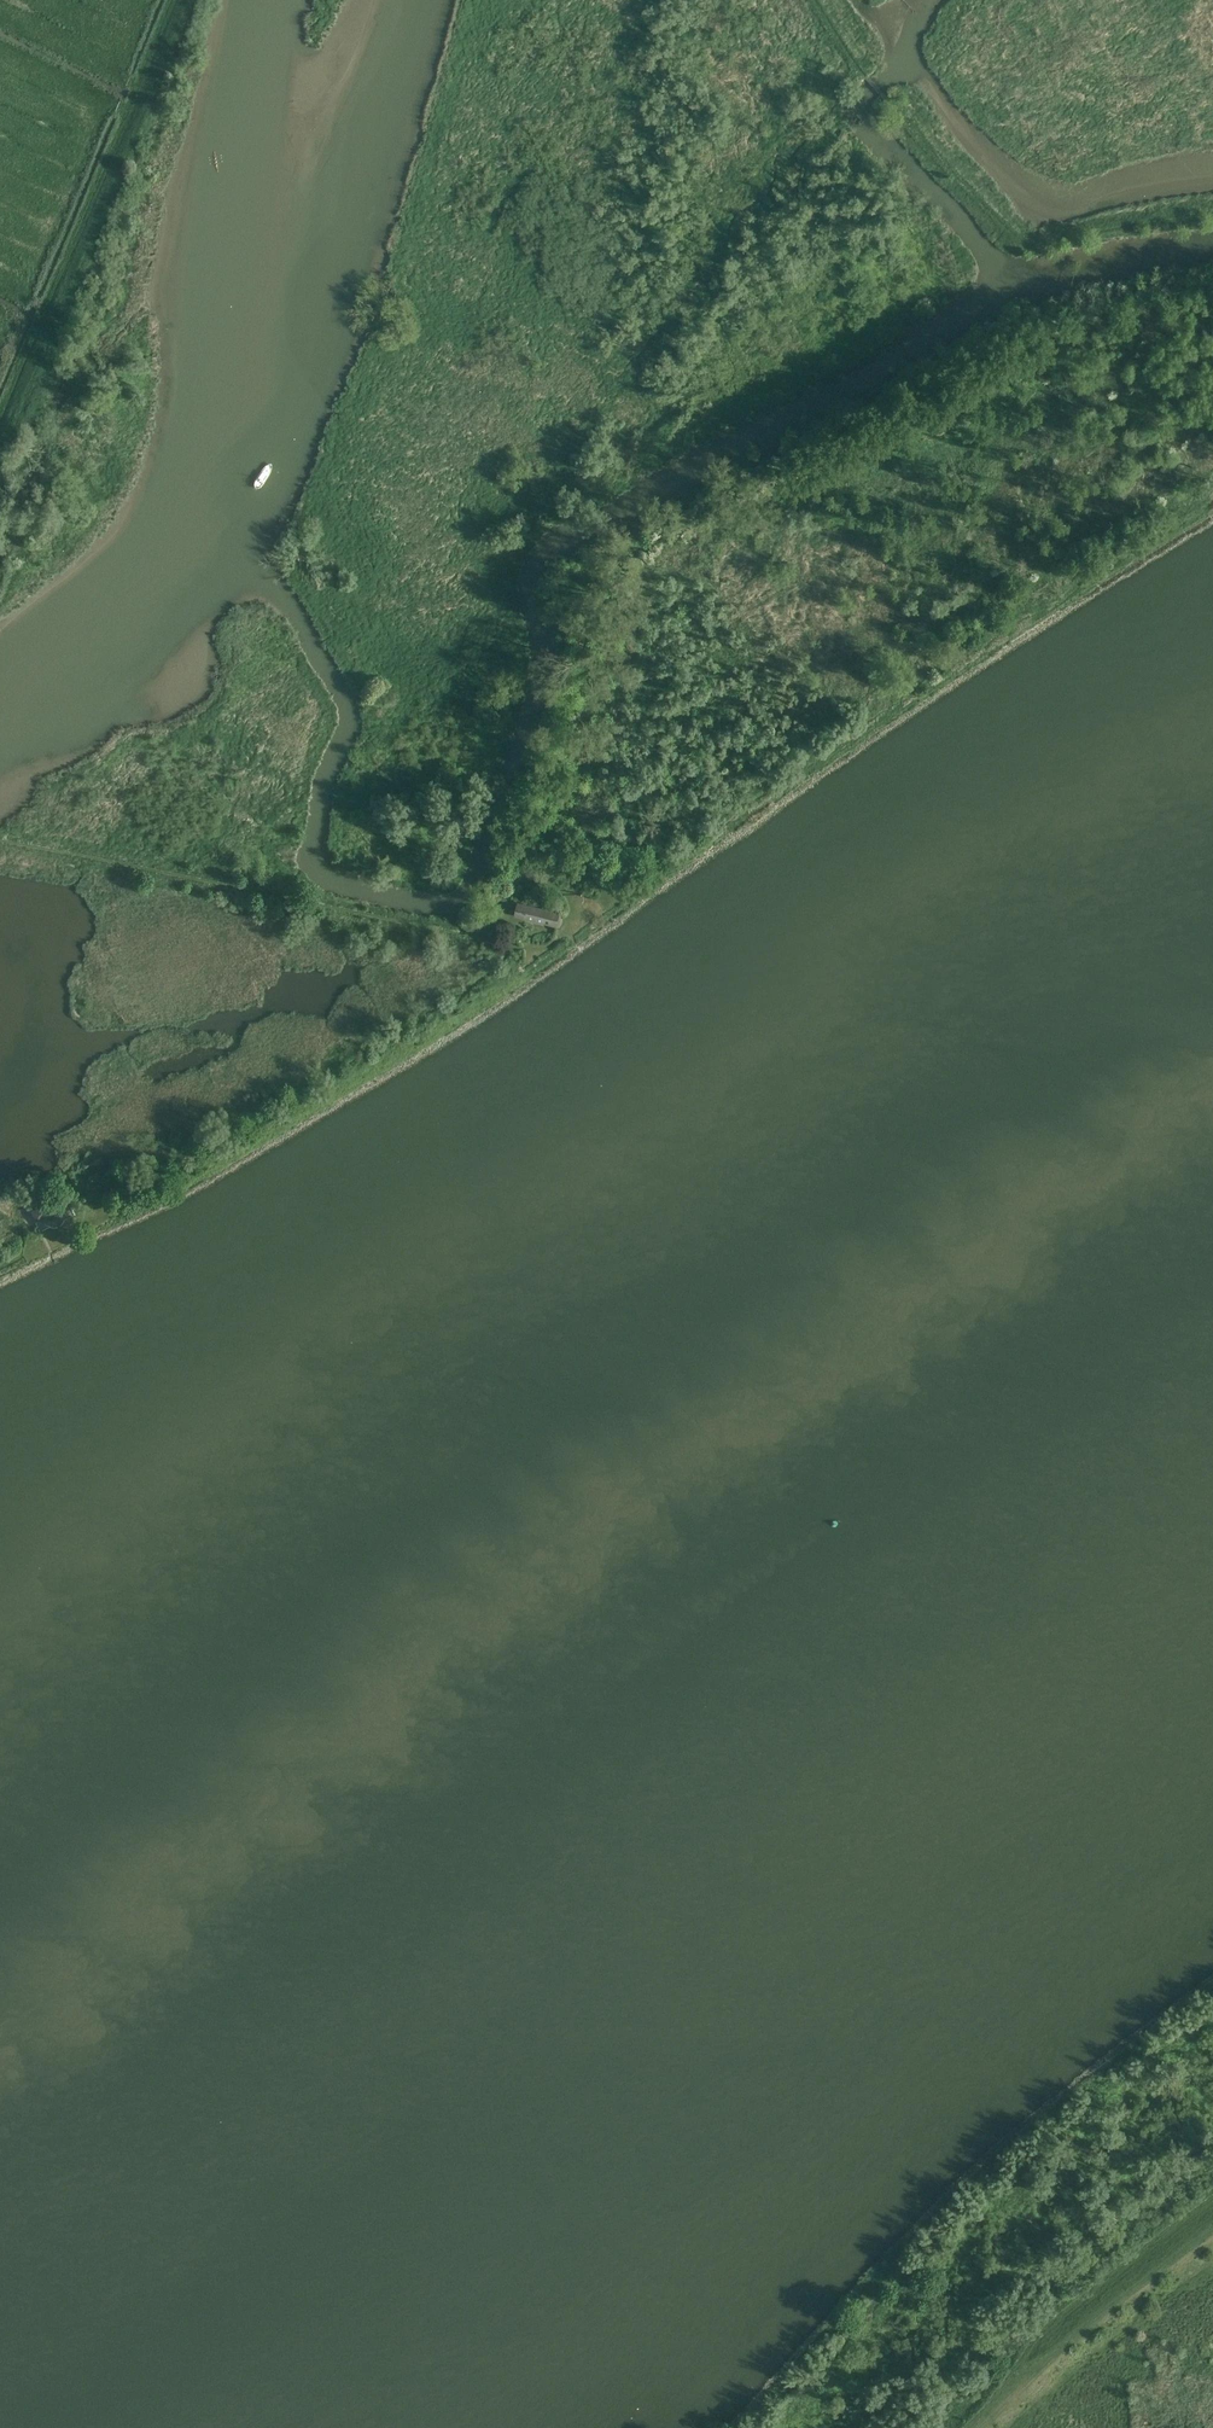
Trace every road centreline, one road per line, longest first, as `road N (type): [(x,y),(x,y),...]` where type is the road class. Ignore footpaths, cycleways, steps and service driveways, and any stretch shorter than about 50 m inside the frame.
road 1 (track): [(0,427),(177,0)]

